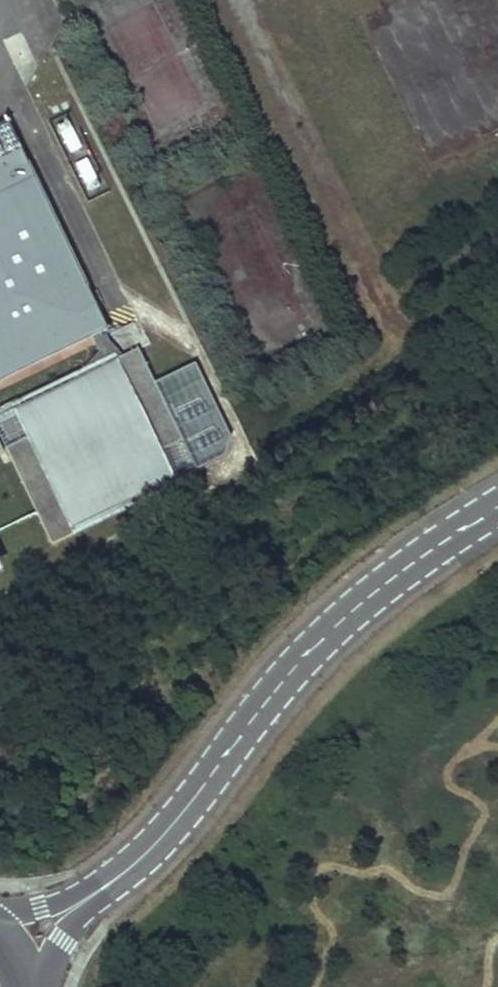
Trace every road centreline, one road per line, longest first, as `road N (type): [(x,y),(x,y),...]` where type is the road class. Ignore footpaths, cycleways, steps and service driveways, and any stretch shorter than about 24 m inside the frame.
road 1 (unclassified): [(132,866),(345,615),(497,506)]
road 2 (unclassified): [(45,986),(64,942),(132,866)]
road 3 (unclassified): [(132,866),(40,907),(0,908)]

